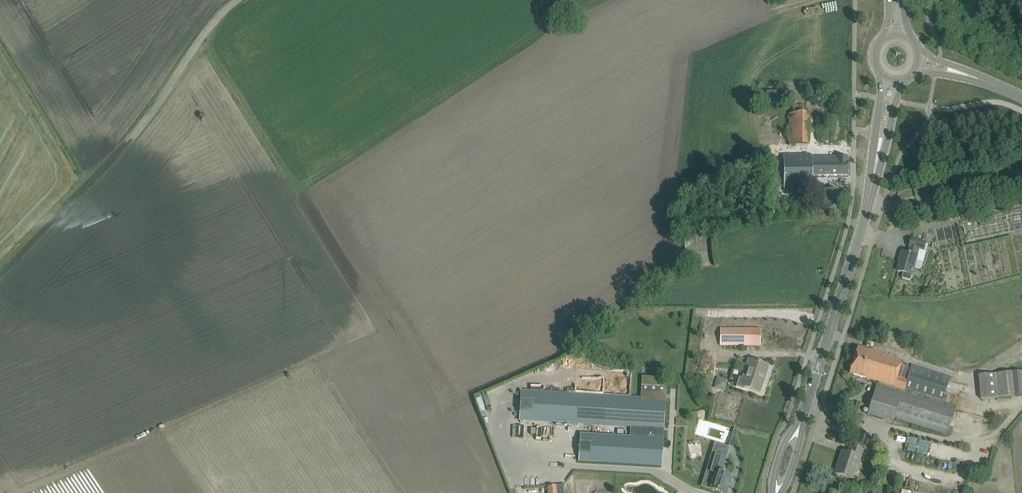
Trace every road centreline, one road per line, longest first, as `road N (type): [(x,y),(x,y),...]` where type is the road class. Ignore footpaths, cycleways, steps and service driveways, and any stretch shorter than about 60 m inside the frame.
road 1 (unclassified): [(0,275),(147,121),(212,23),(238,0)]
road 2 (tertiary): [(801,422),(873,184)]

